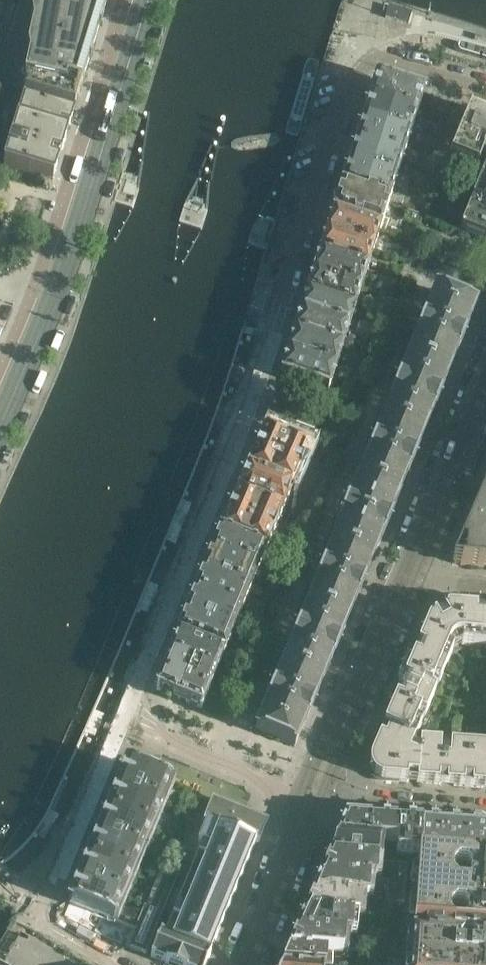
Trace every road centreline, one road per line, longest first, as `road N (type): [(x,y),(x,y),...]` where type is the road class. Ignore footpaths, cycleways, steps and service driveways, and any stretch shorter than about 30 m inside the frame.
road 1 (residential): [(485,91),(398,62),(371,64),(355,79),(250,397),(118,716)]
road 2 (primary): [(0,437),(60,281),(149,0)]
road 3 (residential): [(118,716),(43,902),(57,933),(112,964)]
road 4 (unclassified): [(404,582),(485,384)]
road 5 (residential): [(118,716),(311,801)]
road 6 (unclassified): [(246,964),(311,801)]
road 7 (residential): [(485,812),(311,801)]
road 8 (unclassified): [(354,698),(404,582)]

